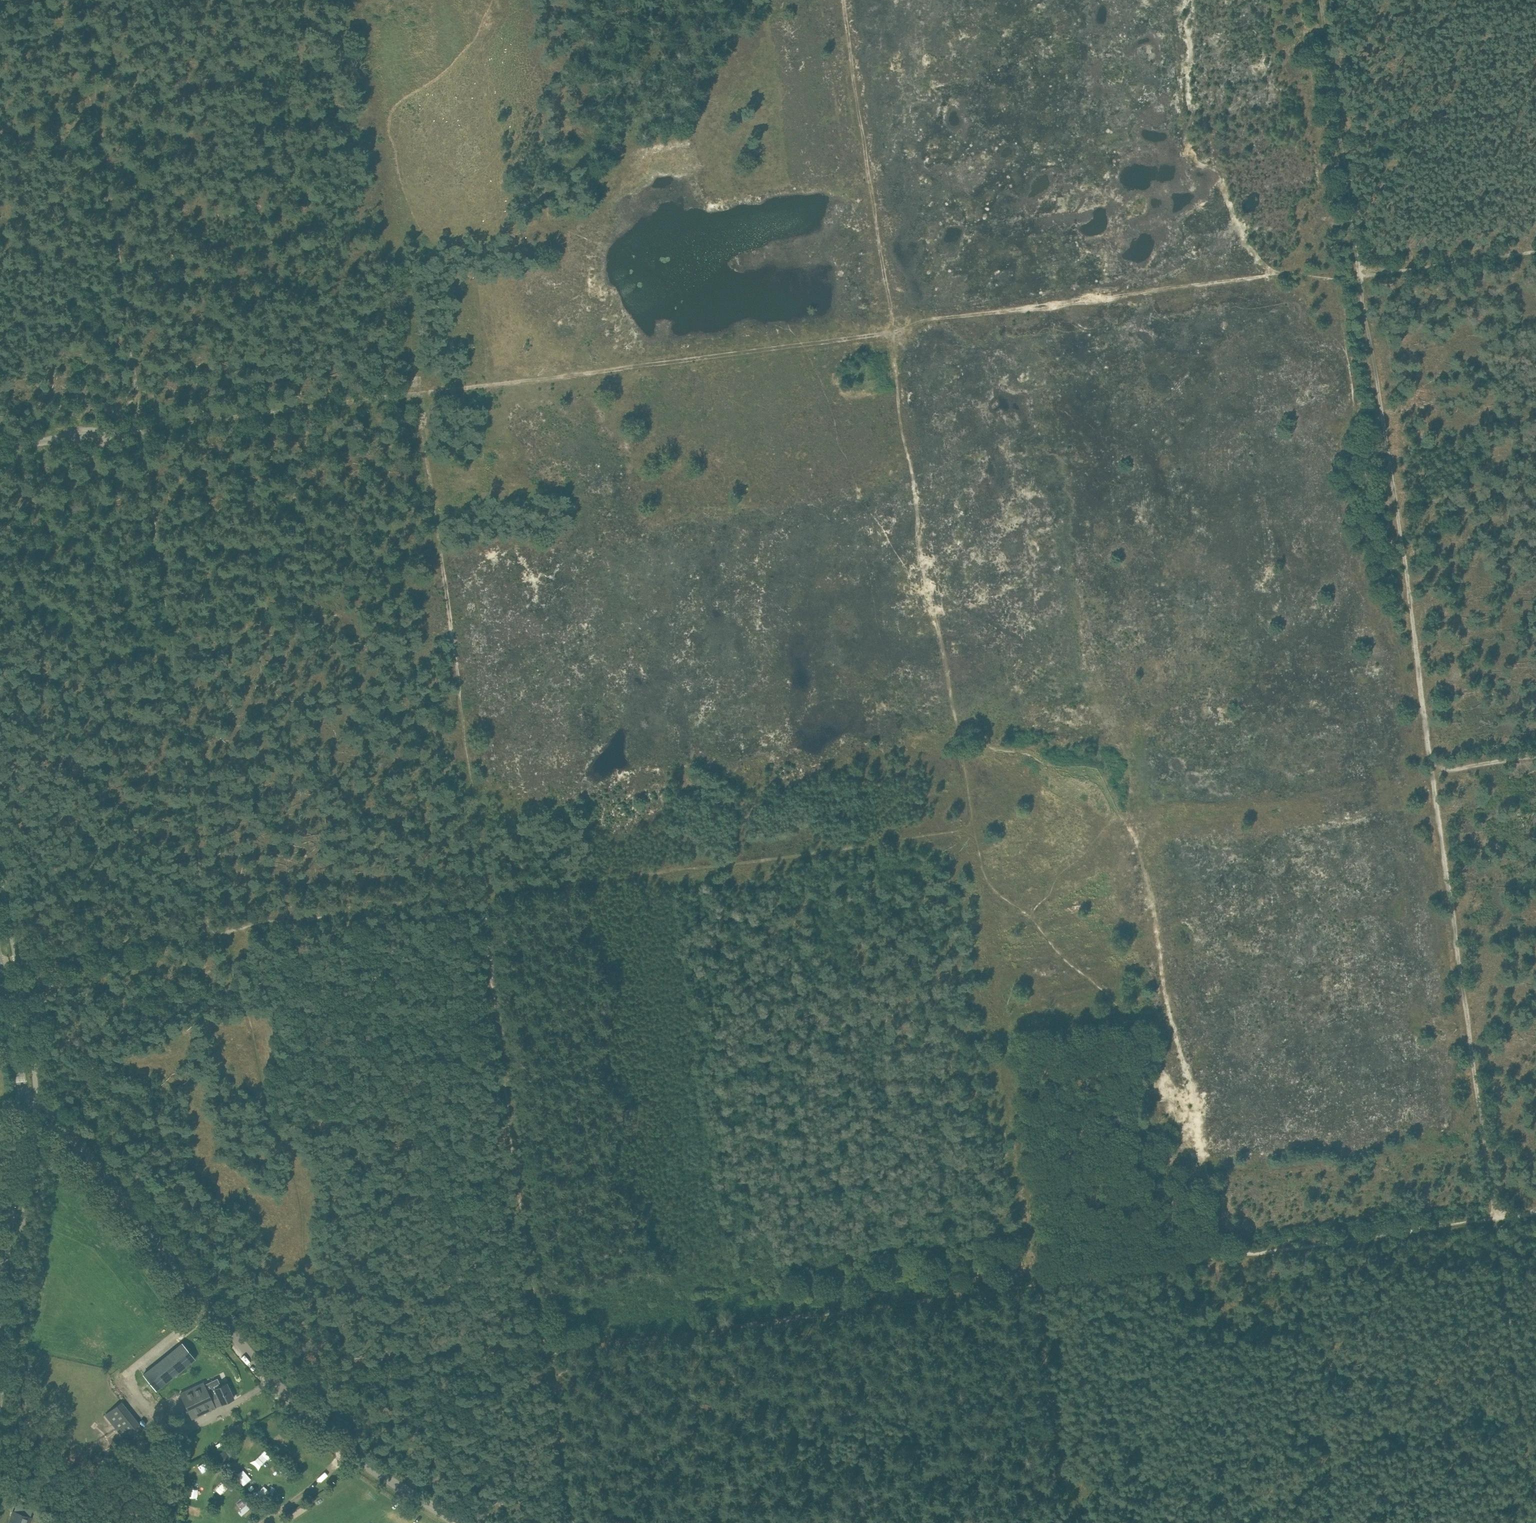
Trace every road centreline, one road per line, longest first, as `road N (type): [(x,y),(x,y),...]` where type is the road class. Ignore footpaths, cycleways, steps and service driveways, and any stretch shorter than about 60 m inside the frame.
road 1 (unclassified): [(458,1522),(347,1452),(299,1408),(36,1101)]
road 2 (track): [(417,395),(158,427)]
road 3 (tertiary): [(0,1293),(23,1100)]
road 4 (tertiary): [(23,1100),(0,970)]

